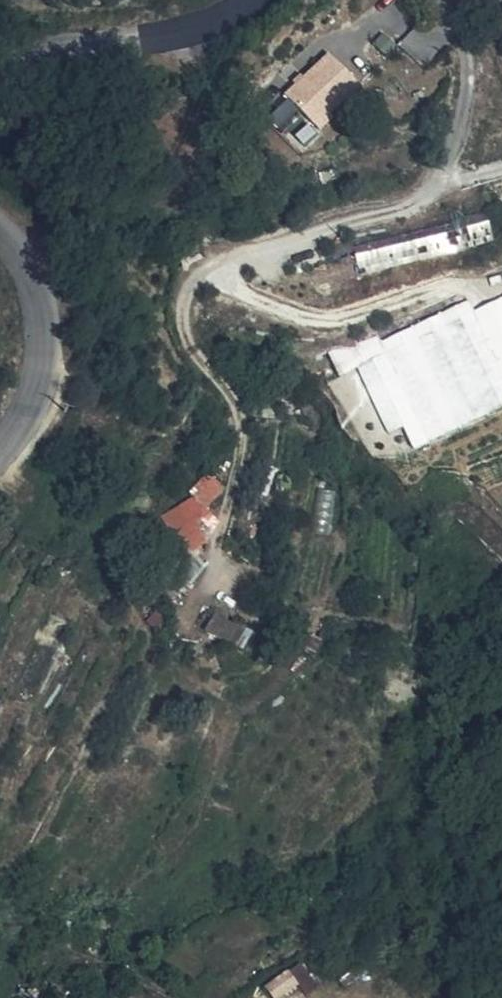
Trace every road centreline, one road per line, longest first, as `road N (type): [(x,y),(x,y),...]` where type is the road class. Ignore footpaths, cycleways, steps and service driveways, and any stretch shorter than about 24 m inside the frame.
road 1 (tertiary): [(257,0),(175,32),(0,57)]
road 2 (tertiary): [(0,225),(41,281),(49,340),(37,400),(0,453)]

